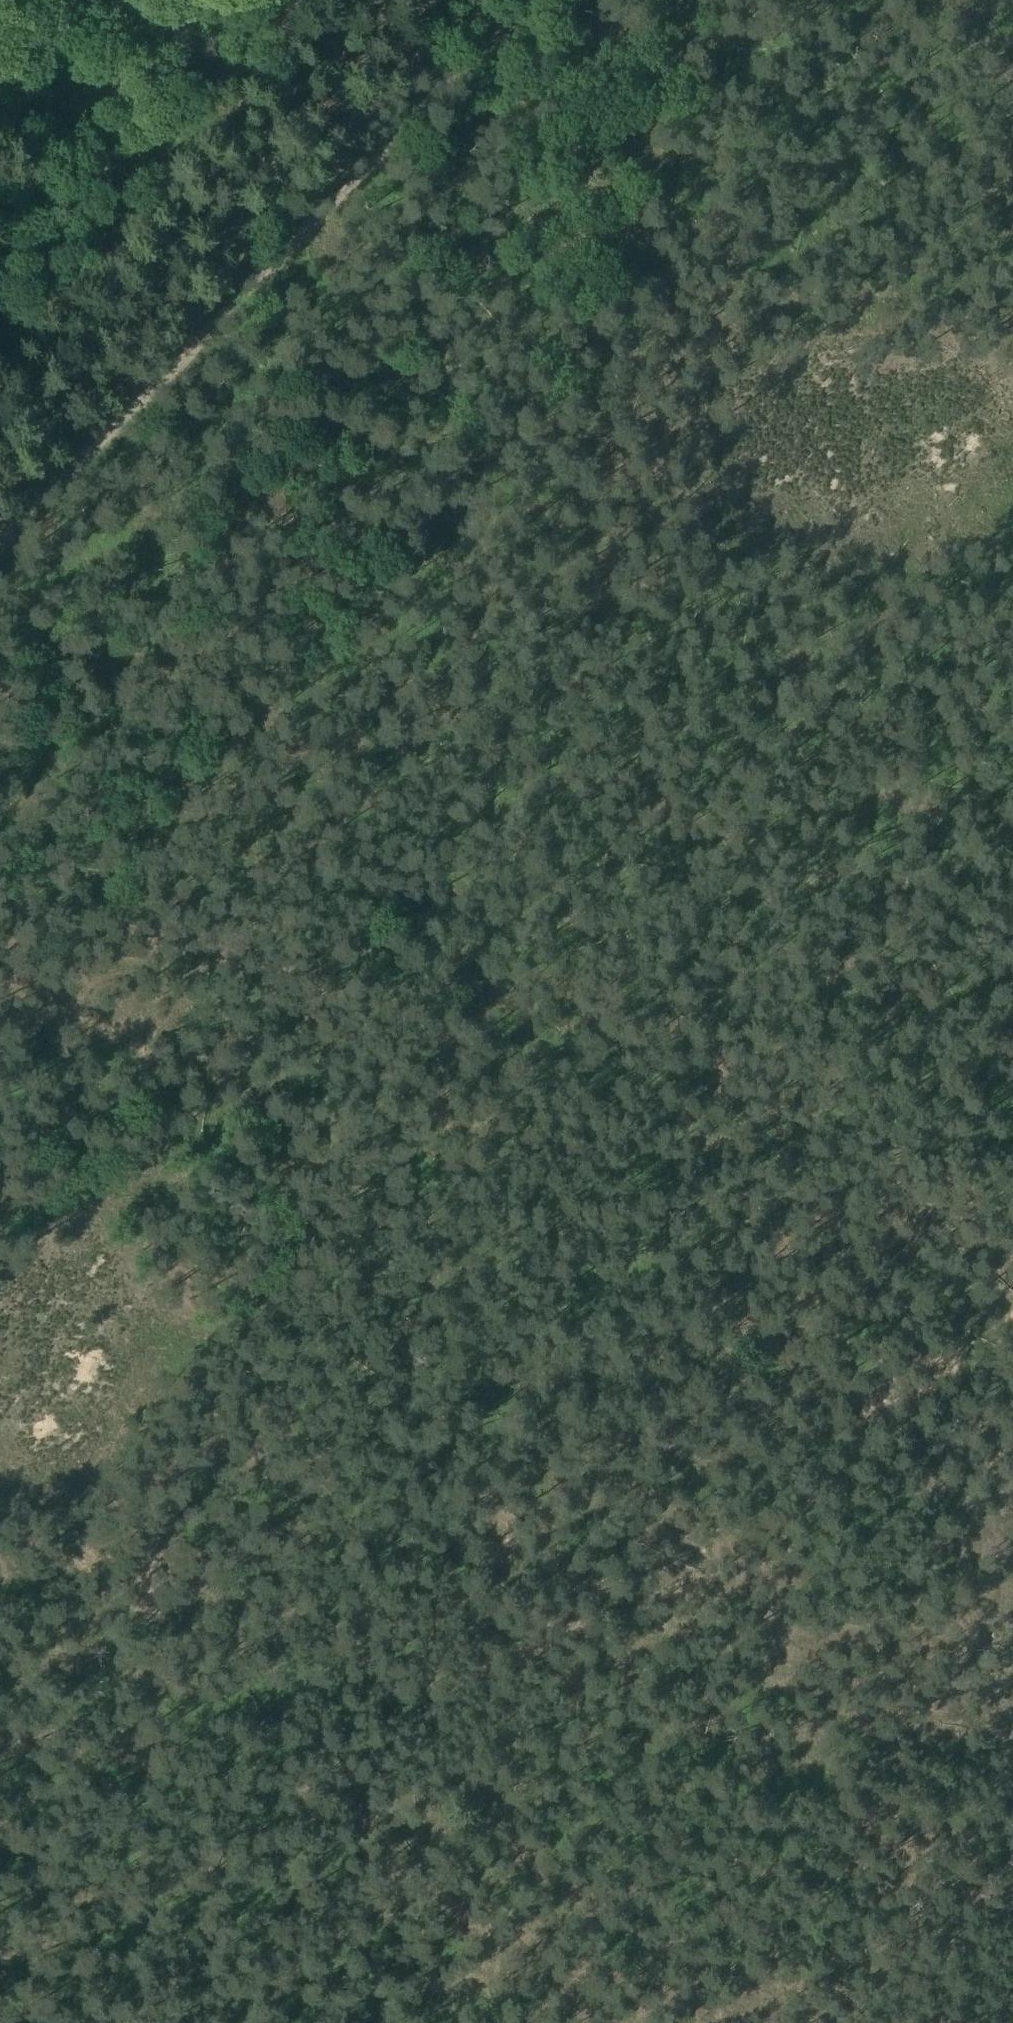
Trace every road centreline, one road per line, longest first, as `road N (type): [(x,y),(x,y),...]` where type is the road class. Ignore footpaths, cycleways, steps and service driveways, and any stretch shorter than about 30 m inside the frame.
road 1 (track): [(560,0),(339,214),(0,586)]

